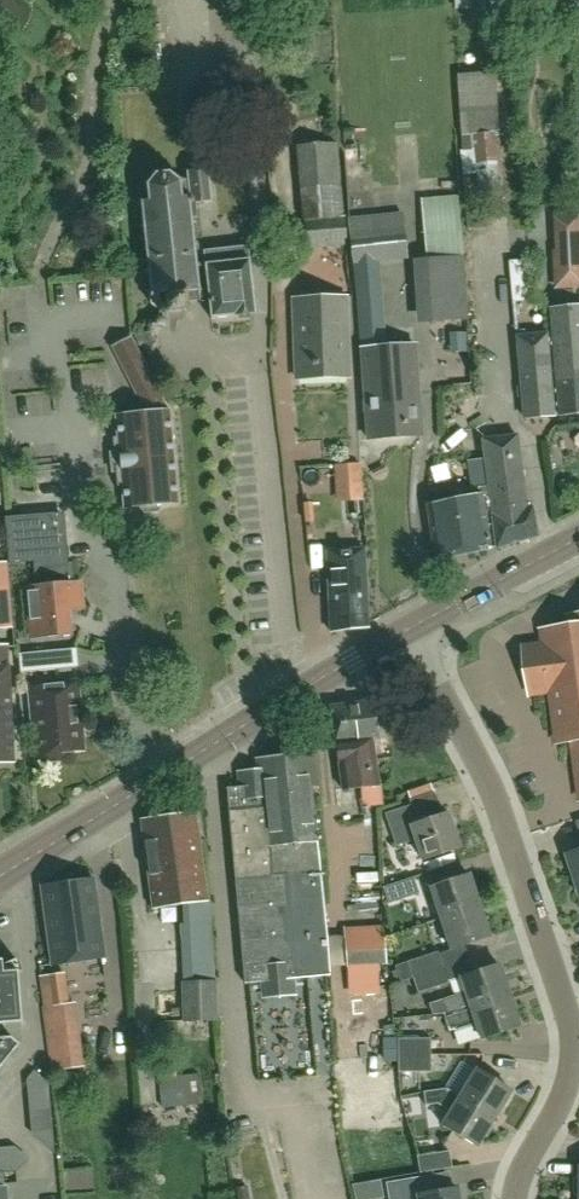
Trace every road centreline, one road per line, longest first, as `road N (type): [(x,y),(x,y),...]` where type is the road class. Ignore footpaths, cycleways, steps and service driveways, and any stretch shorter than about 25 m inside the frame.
road 1 (residential): [(516,1198),(568,1083),(567,1015),(490,788),(410,630)]
road 2 (secondary): [(0,878),(410,630)]
road 3 (secondary): [(410,630),(578,537)]

